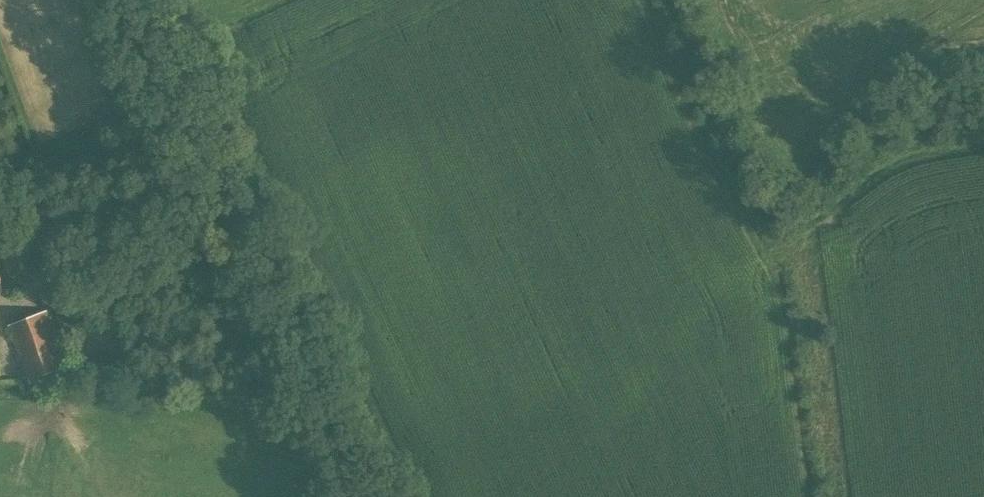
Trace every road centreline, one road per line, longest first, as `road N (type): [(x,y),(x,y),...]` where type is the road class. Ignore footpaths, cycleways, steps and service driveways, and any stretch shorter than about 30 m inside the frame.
road 1 (track): [(371,496),(141,0)]
road 2 (track): [(832,496),(812,277),(680,0)]

